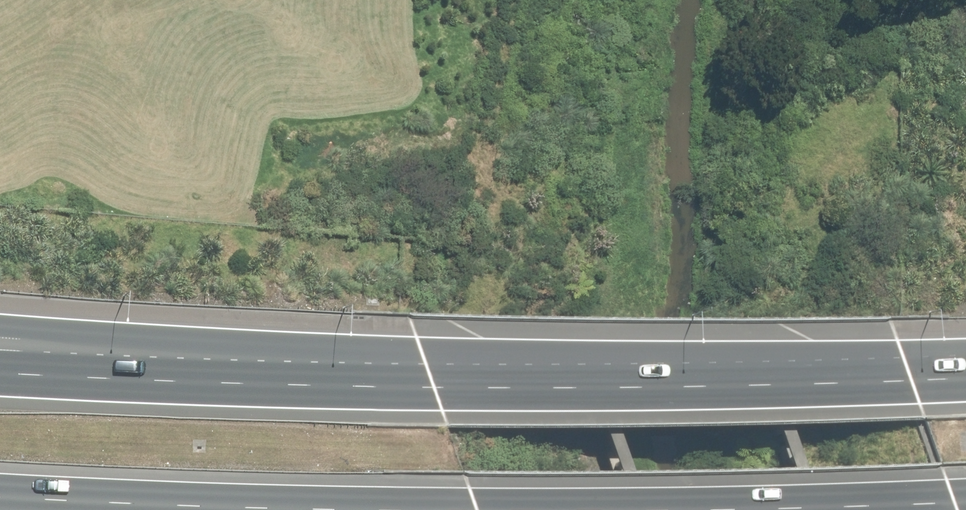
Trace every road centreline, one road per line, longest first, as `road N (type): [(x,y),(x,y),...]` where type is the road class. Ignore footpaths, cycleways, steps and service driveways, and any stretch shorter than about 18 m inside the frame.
road 1 (motorway): [(431,382),(965,377)]
road 2 (motorway): [(0,333),(431,382)]
road 3 (motorway): [(0,378),(431,382)]
road 4 (motorway): [(965,503),(603,509)]
road 5 (motorway): [(241,509),(0,499)]

